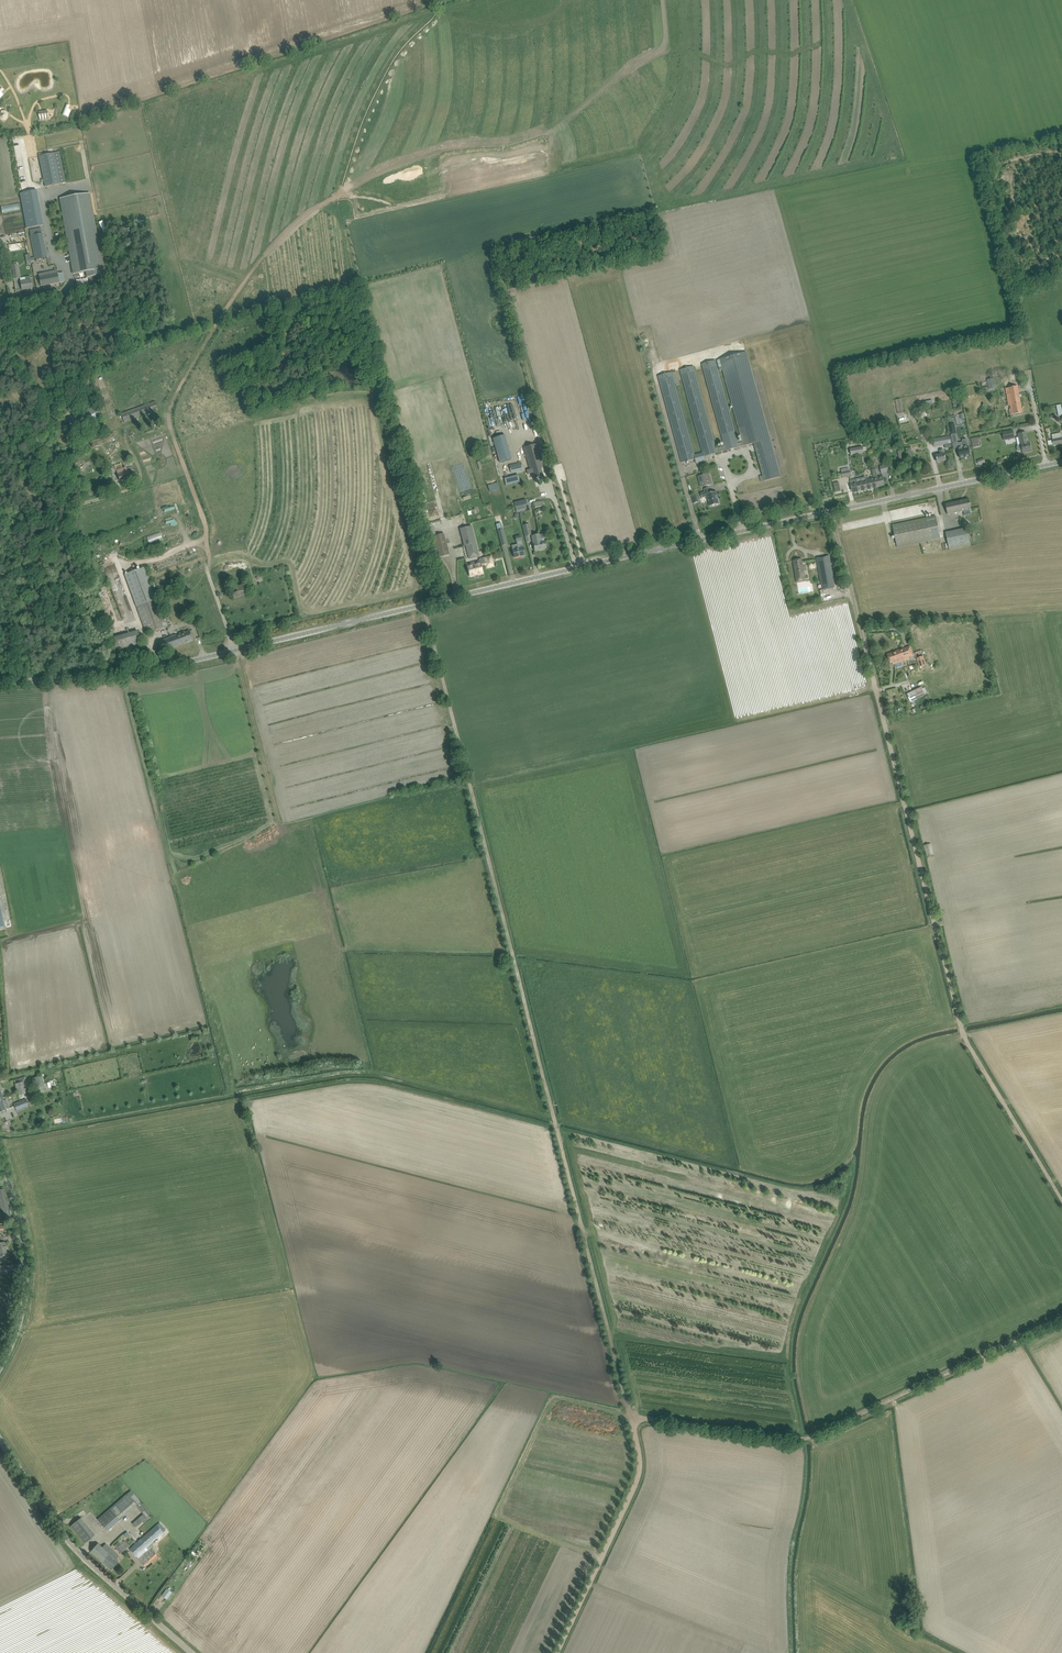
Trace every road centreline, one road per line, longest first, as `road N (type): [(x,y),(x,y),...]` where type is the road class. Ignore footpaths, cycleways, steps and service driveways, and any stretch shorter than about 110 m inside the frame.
road 1 (unclassified): [(0,682),(174,664),(1061,462)]
road 2 (track): [(630,1417),(423,604)]
road 3 (track): [(832,511),(962,1025),(1061,1199)]
road 4 (track): [(630,1417),(804,1439),(1061,1319)]
road 5 (unclassified): [(187,1652),(86,1567),(0,1440)]
road 6 (track): [(561,1652),(640,1475),(630,1417)]
road 7 (unclassified): [(0,1369),(18,1333),(24,1285),(18,1219),(0,1164)]

